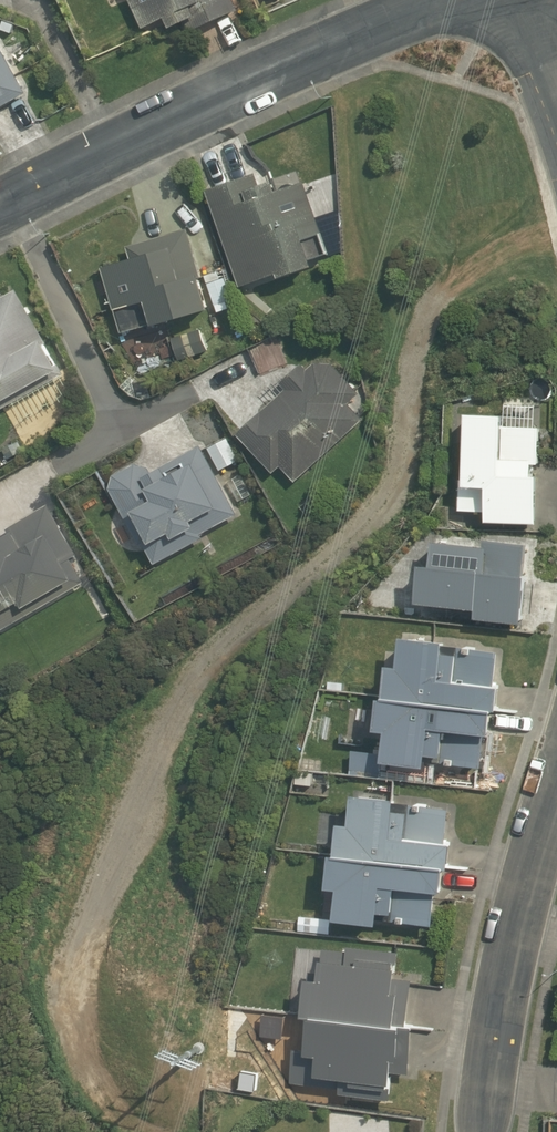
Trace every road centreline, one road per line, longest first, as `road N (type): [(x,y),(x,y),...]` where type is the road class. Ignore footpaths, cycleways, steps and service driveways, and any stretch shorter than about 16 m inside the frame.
road 1 (residential): [(0,209),(343,37),(447,0)]
road 2 (residential): [(556,791),(527,889),(487,1131)]

